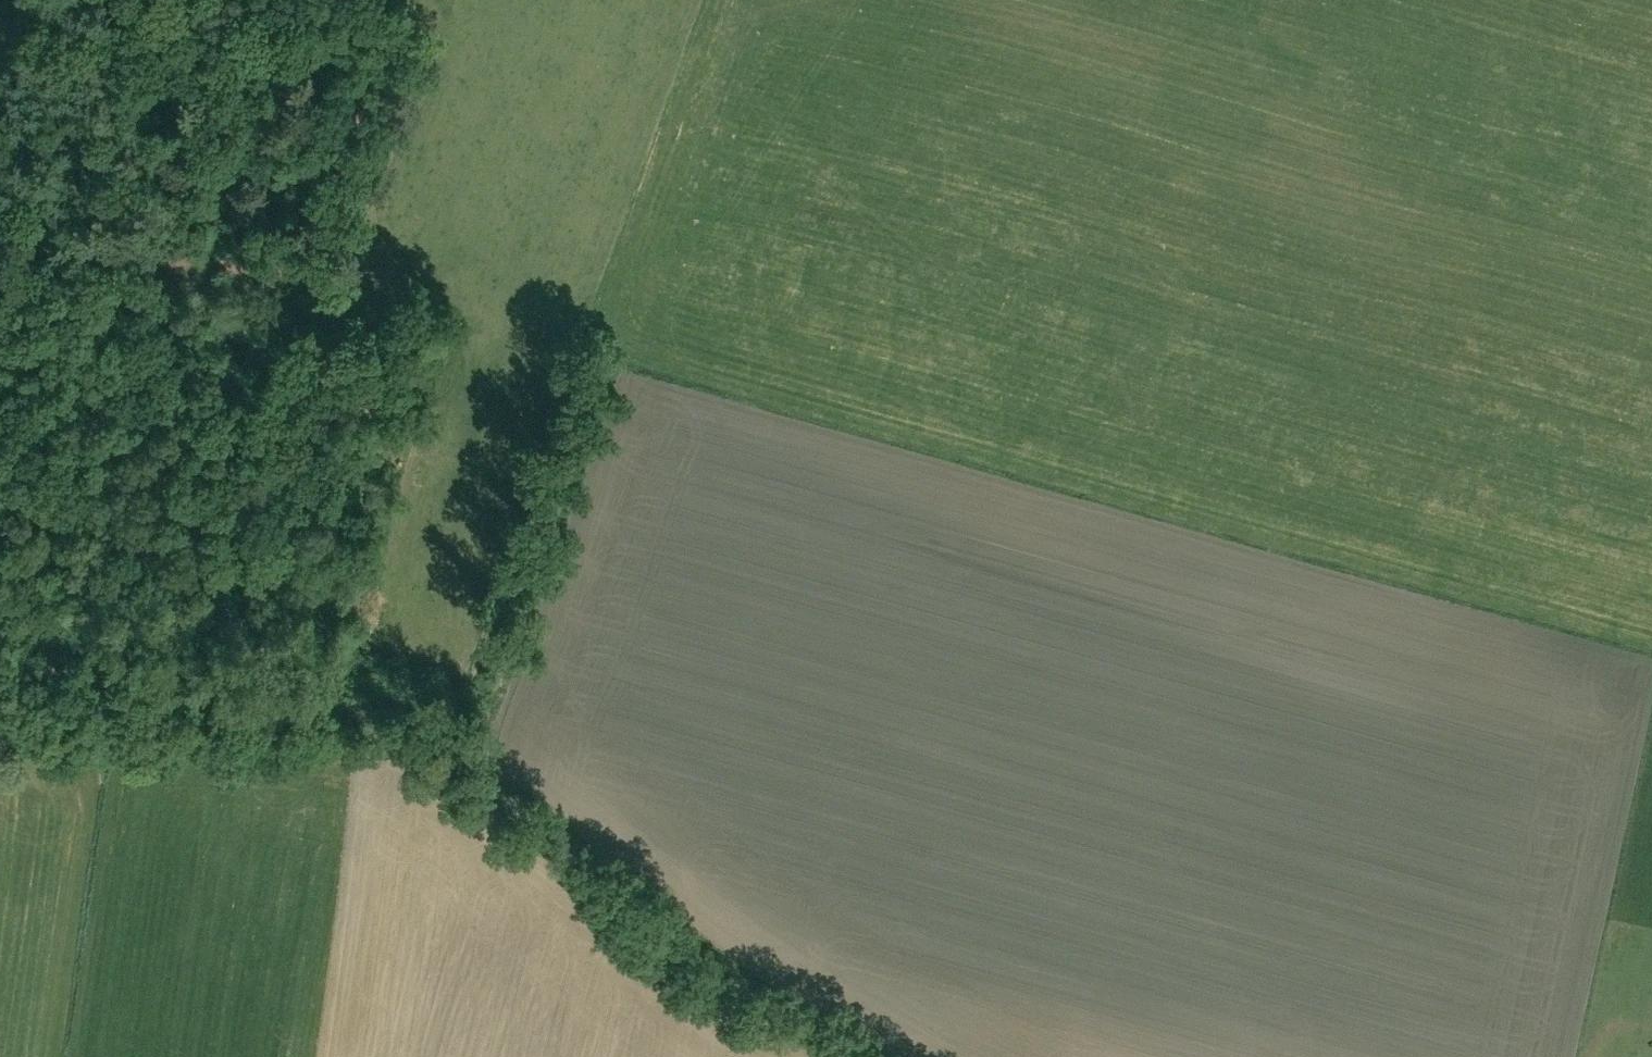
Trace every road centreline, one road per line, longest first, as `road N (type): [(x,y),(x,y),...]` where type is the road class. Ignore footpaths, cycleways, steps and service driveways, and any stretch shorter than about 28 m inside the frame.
road 1 (track): [(848,1056),(783,1019),(511,803),(386,718),(302,694),(0,667)]

